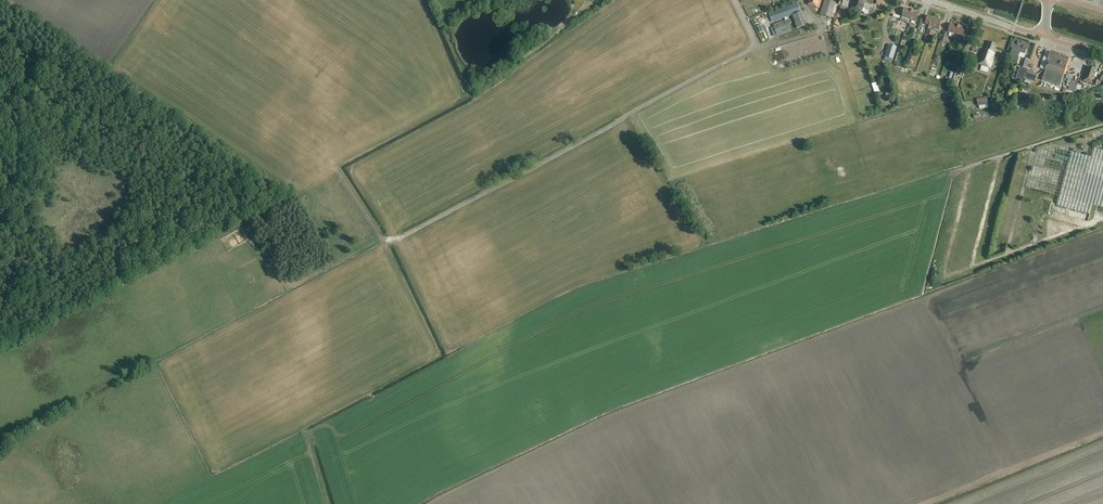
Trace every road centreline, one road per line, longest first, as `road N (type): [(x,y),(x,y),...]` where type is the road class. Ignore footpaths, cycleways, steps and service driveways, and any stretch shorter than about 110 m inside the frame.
road 1 (track): [(375,145),(337,167),(386,245),(436,353),(305,425),(327,503)]
road 2 (track): [(386,245),(754,45)]
road 3 (track): [(871,198),(1102,124)]
road 4 (track): [(734,0),(754,45),(788,42),(821,26)]

